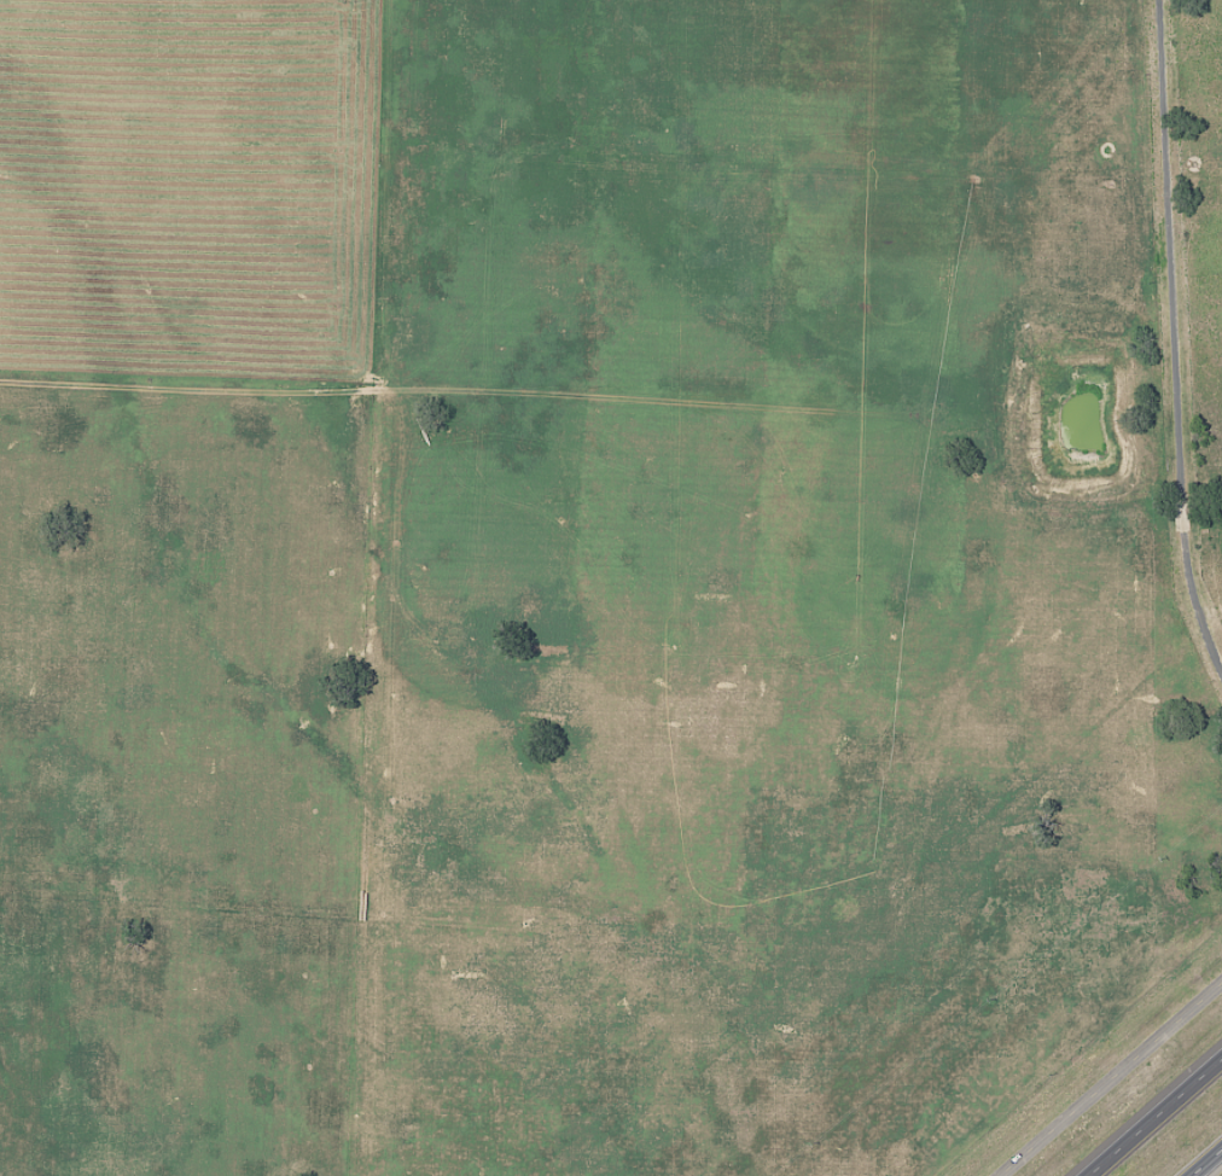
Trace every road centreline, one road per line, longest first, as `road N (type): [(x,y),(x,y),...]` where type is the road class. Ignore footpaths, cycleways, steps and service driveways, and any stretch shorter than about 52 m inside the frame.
road 1 (tertiary): [(1221,982),(999,1175)]
road 2 (motorway): [(1221,1047),(1075,1175)]

